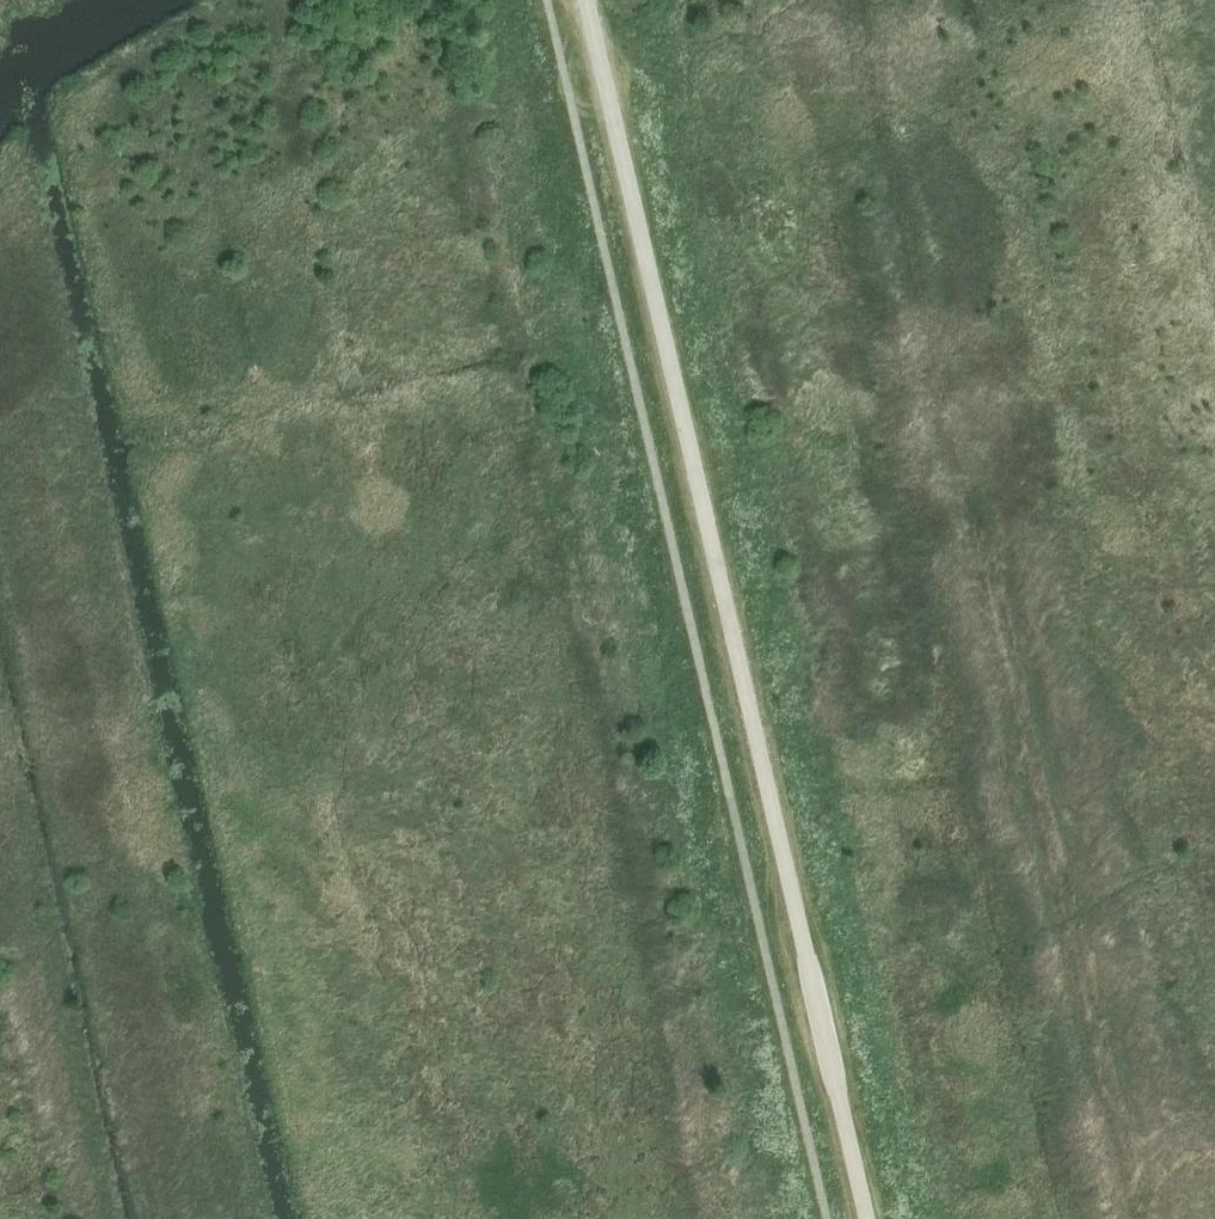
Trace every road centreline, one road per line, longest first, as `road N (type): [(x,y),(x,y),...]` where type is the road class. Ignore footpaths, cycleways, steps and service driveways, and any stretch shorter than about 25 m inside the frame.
road 1 (tertiary): [(587,0),(868,1218)]

